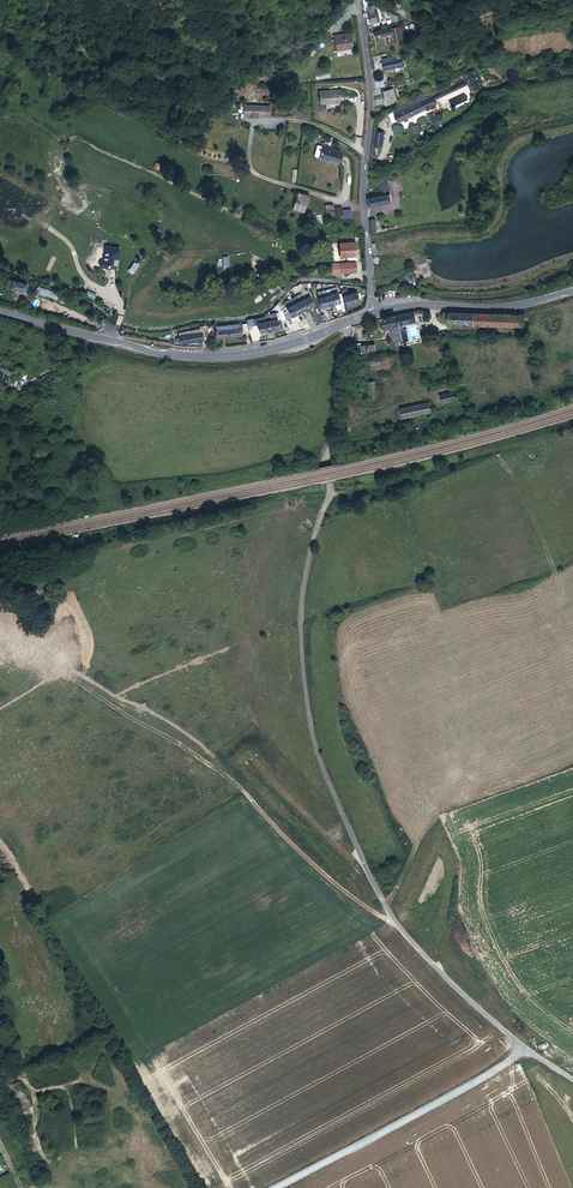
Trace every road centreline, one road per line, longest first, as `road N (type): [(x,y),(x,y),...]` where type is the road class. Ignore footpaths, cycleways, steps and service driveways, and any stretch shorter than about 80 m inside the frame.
road 1 (unclassified): [(572,1078),(486,1016),(397,925),(320,761),(301,611),(308,561),(332,492),(327,460),(347,323)]
road 2 (tertiary): [(347,323),(256,353),(200,357),(0,312)]
road 3 (unclassified): [(373,314),(364,209),(371,80),(358,0)]
road 4 (track): [(366,155),(310,123),(277,119),(258,125),(249,141),(250,168),(264,178),(364,209)]
road 5 (track): [(331,494),(572,434)]
road 6 (tertiary): [(572,292),(532,305),(373,314)]

